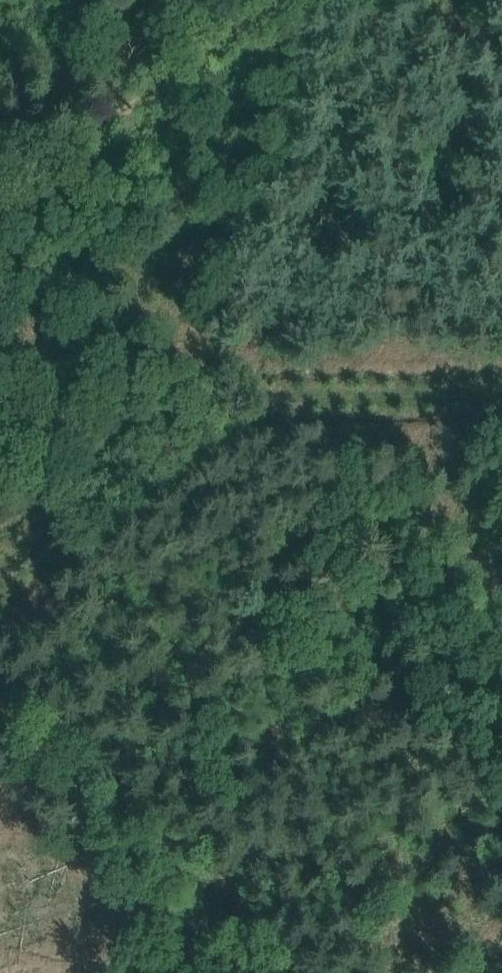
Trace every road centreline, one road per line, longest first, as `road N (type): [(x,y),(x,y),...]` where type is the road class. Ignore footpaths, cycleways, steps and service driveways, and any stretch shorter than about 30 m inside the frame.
road 1 (track): [(0,399),(215,406),(501,400)]
road 2 (track): [(0,718),(264,972)]
road 3 (track): [(287,0),(0,190)]

